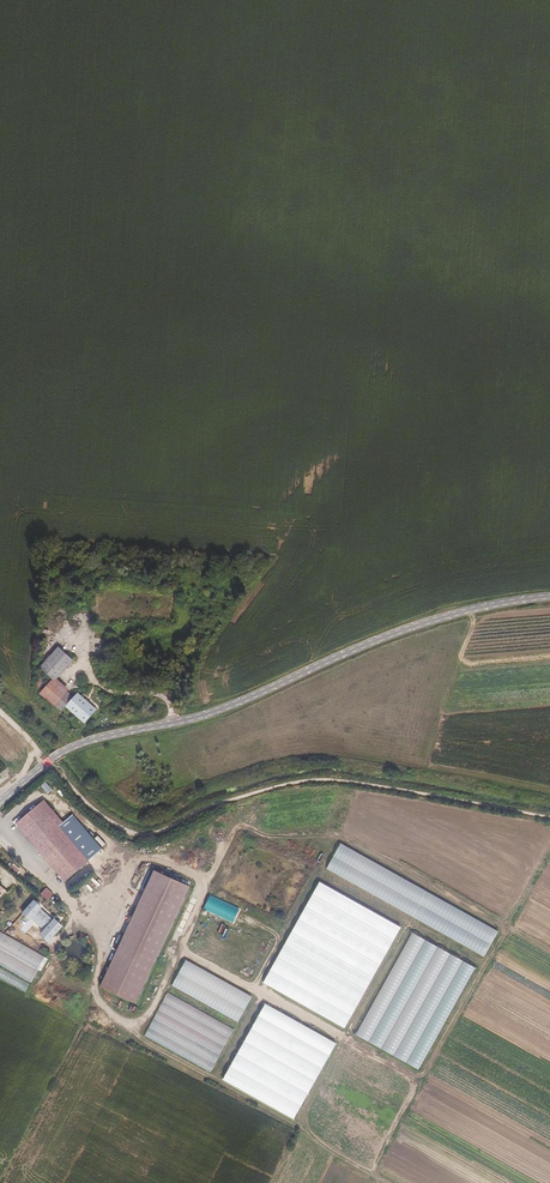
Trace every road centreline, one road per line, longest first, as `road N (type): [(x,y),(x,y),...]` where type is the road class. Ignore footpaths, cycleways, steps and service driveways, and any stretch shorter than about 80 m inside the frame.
road 1 (track): [(549,817),(329,779),(276,786),(141,835),(99,814),(0,707)]
road 2 (secondary): [(549,597),(463,613),(361,646),(224,711),(72,747),(0,802)]

